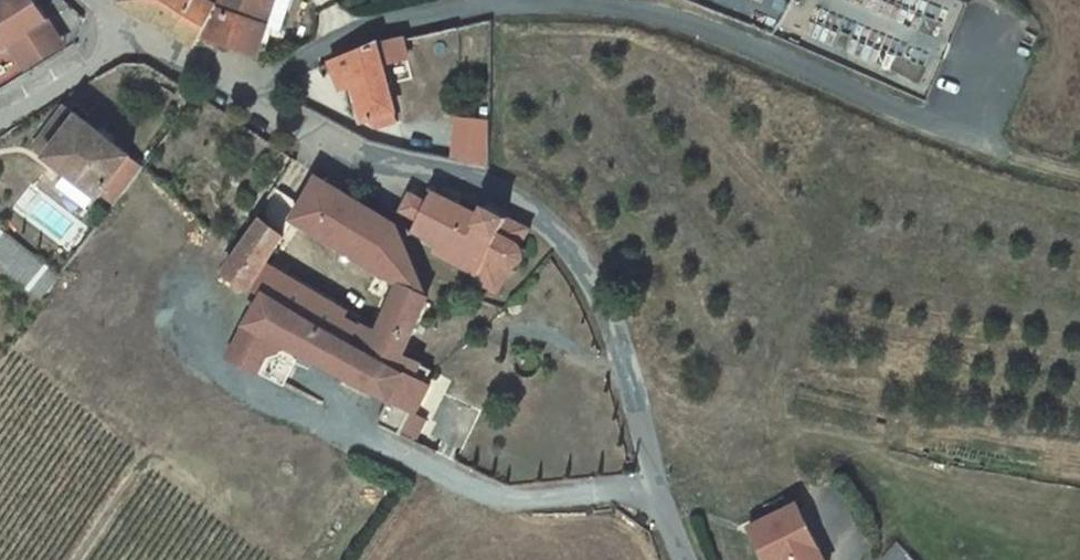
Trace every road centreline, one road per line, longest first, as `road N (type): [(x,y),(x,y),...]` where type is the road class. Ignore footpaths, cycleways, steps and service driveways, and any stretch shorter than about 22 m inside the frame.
road 1 (unclassified): [(1006,153),(656,14),(578,2),(480,5),(349,38),(240,91)]
road 2 (unclassified): [(686,559),(656,486),(634,380),(579,261),(529,210),(471,178),(353,156),(240,91)]
road 3 (unclassified): [(121,35),(103,56),(0,118)]
road 4 (unclassified): [(240,91),(121,35)]

